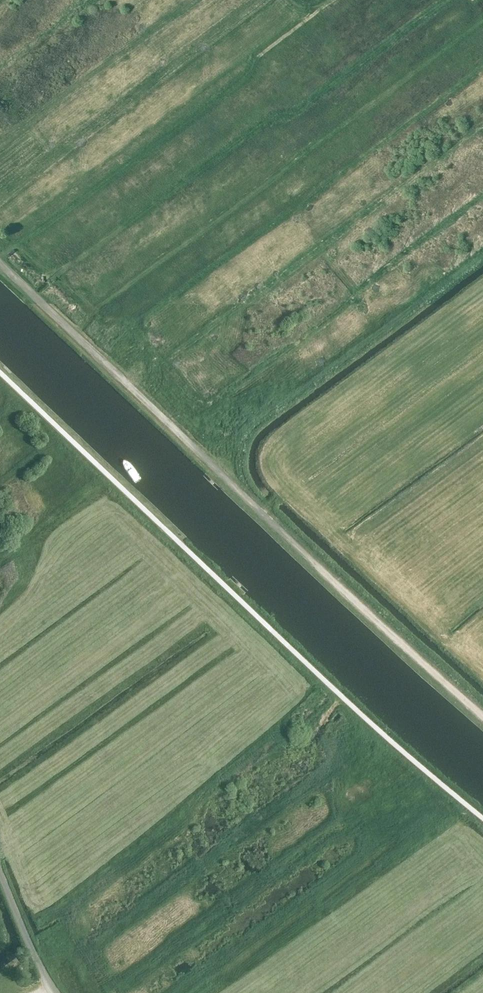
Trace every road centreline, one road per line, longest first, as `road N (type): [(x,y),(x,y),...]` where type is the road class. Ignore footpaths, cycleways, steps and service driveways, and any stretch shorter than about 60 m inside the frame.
road 1 (unclassified): [(482,716),(0,265)]
road 2 (track): [(482,823),(344,703),(0,378)]
road 3 (tertiary): [(57,992),(0,873)]

